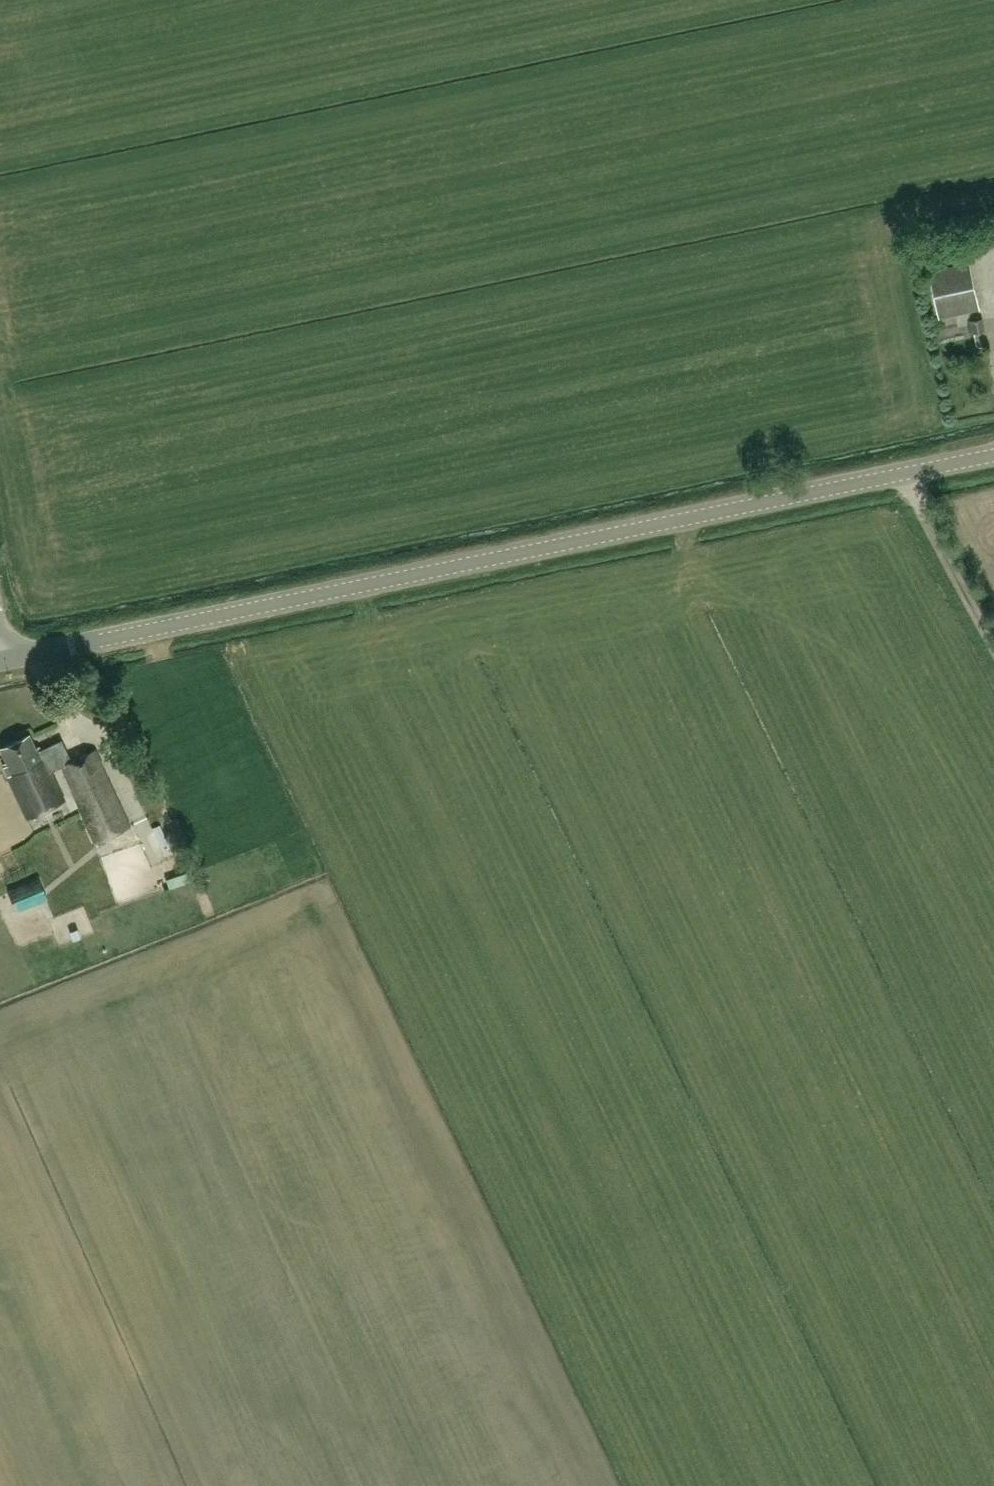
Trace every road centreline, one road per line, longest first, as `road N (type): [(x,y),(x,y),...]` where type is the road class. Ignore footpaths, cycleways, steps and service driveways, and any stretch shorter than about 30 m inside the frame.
road 1 (tertiary): [(4,657),(993,454)]

